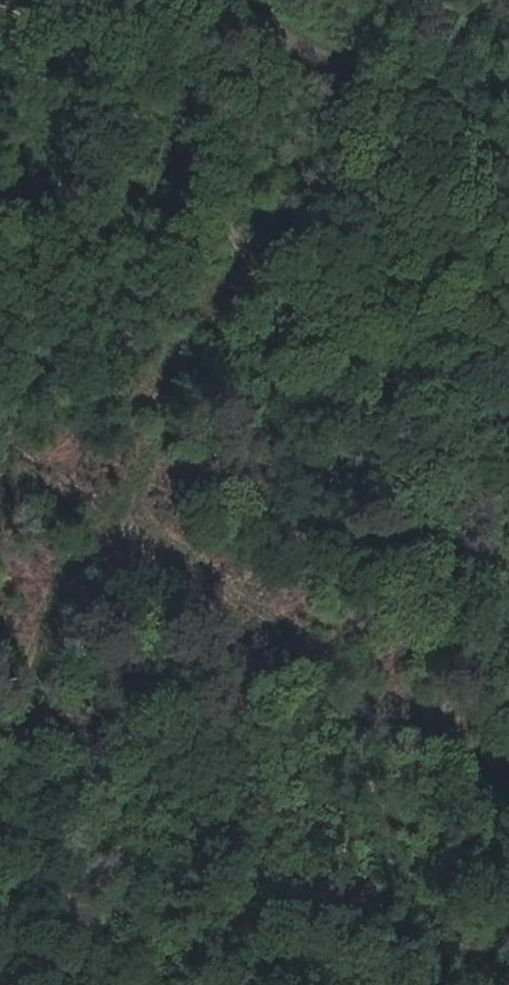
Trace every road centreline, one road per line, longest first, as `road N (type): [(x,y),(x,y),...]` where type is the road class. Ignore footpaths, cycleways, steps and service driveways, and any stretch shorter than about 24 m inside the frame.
road 1 (track): [(0,793),(32,661),(61,590),(109,531),(130,524),(175,534),(314,652),(508,797)]
road 2 (track): [(0,429),(51,458),(130,524),(242,260),(240,217),(224,191)]
road 3 (track): [(237,586),(267,586),(320,550),(374,490),(501,404)]
road 4 (unclassified): [(251,0),(319,60),(508,132)]

